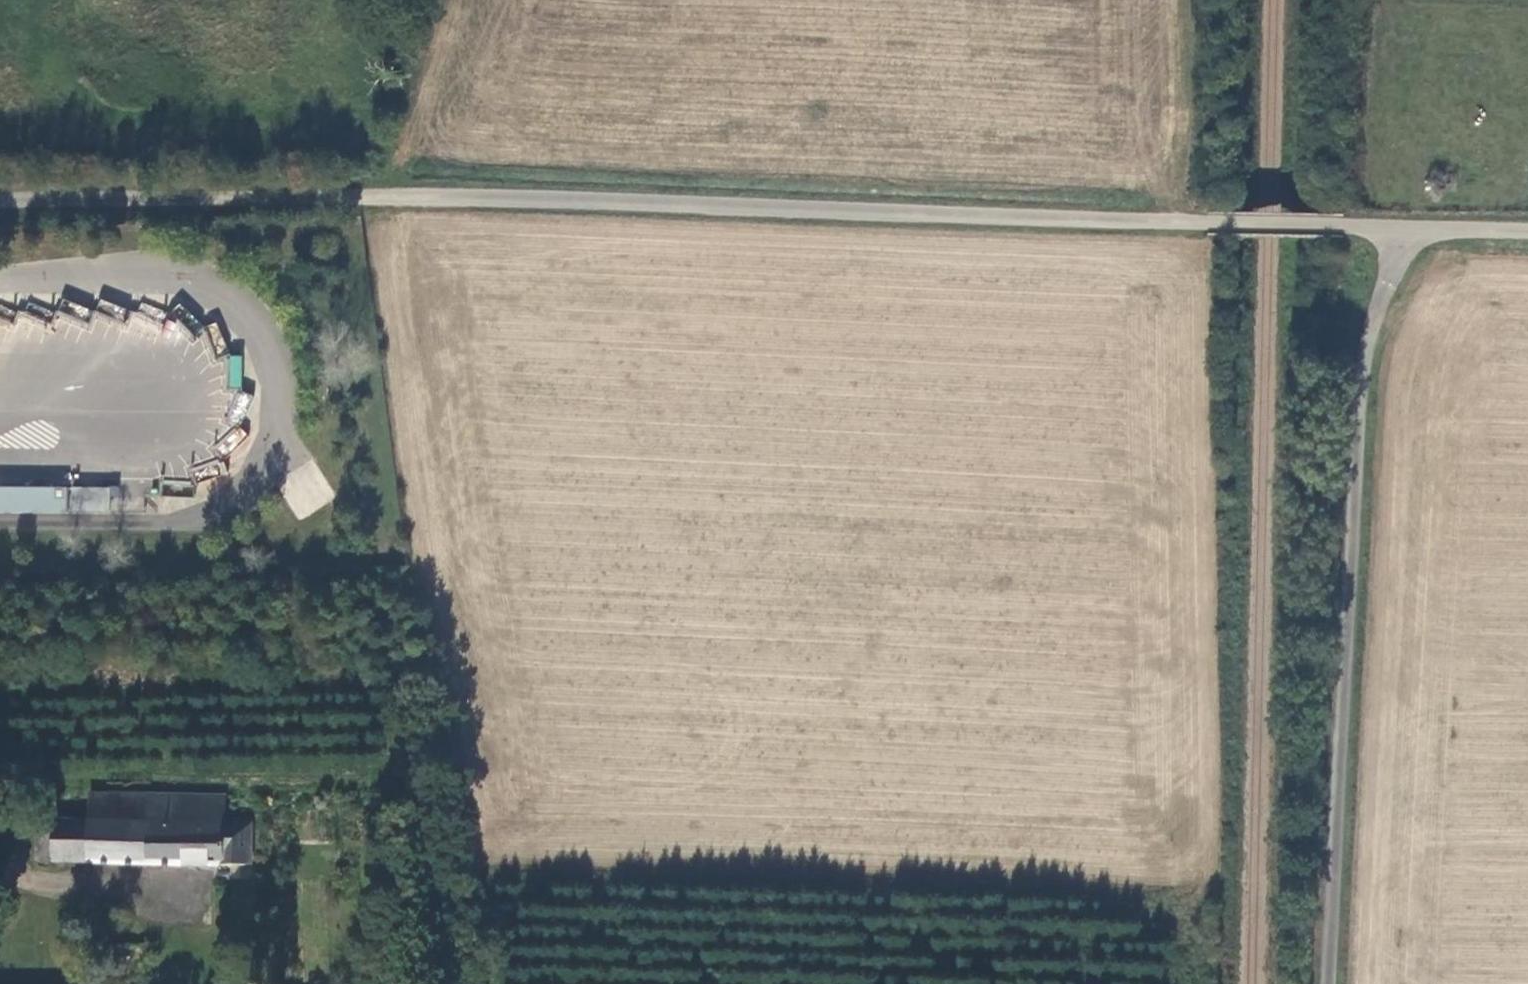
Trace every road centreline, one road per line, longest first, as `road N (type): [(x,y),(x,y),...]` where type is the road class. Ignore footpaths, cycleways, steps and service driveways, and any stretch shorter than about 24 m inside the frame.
road 1 (unclassified): [(0,200),(433,198),(1527,231)]

